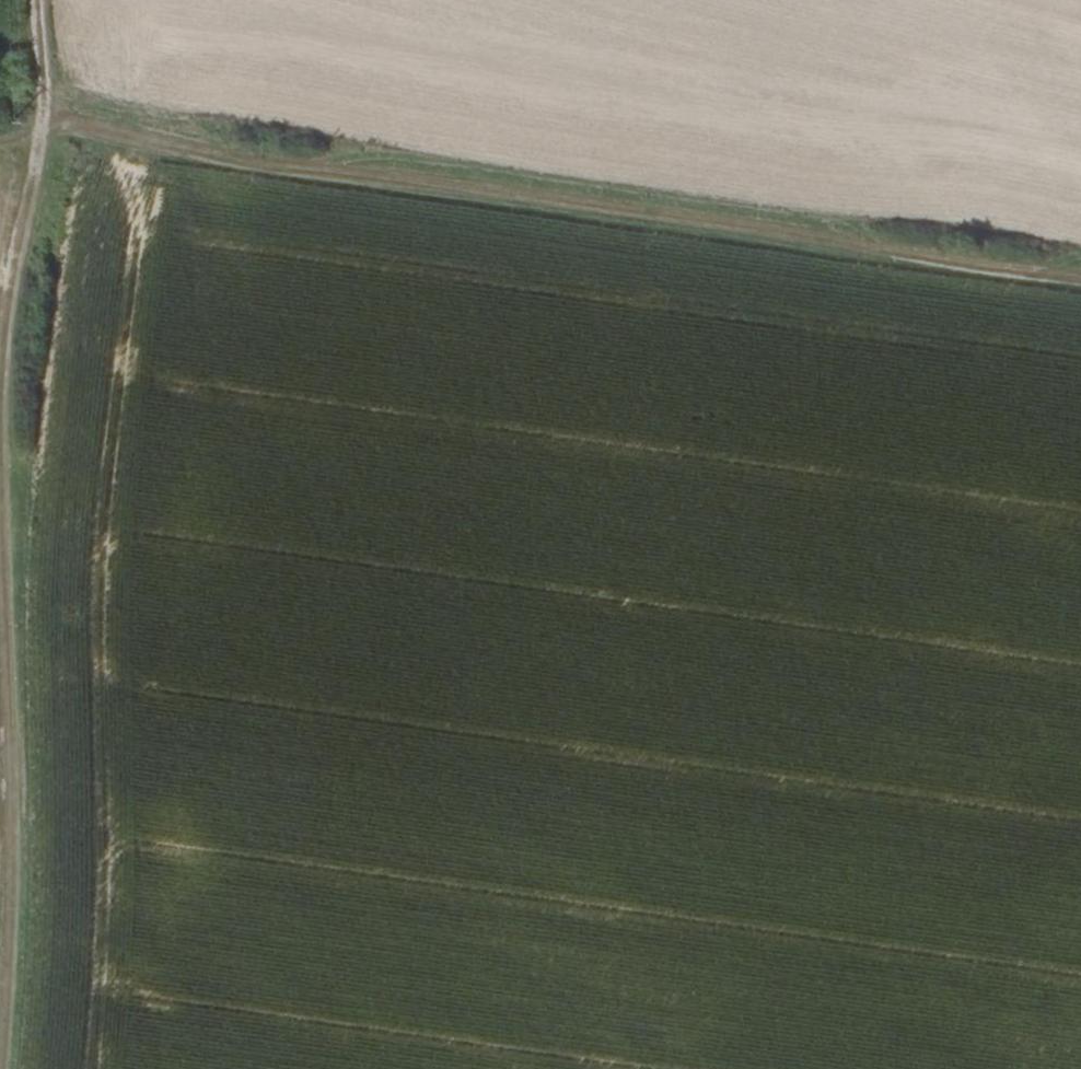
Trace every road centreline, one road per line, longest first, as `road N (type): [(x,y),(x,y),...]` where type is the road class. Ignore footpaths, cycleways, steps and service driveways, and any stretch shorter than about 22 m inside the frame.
road 1 (track): [(47,124),(1080,280)]
road 2 (track): [(0,591),(13,791),(0,1068)]
road 3 (track): [(36,0),(47,124),(0,379)]

